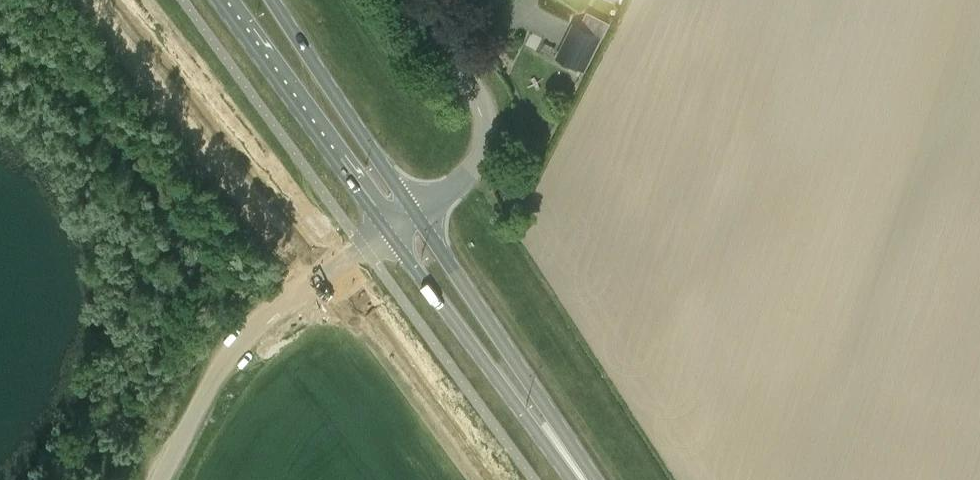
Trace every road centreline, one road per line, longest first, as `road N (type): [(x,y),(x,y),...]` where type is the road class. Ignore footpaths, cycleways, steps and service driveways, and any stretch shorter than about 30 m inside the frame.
road 1 (unclassified): [(160,479),(236,346),(389,231)]
road 2 (primary): [(389,231),(532,424),(583,479)]
road 3 (primary): [(584,479),(549,411),(418,214)]
road 4 (primary): [(223,0),(389,231)]
road 5 (unclassified): [(418,214),(467,176),(486,134),(480,97),(413,0)]
road 6 (primary): [(418,214),(272,0)]

